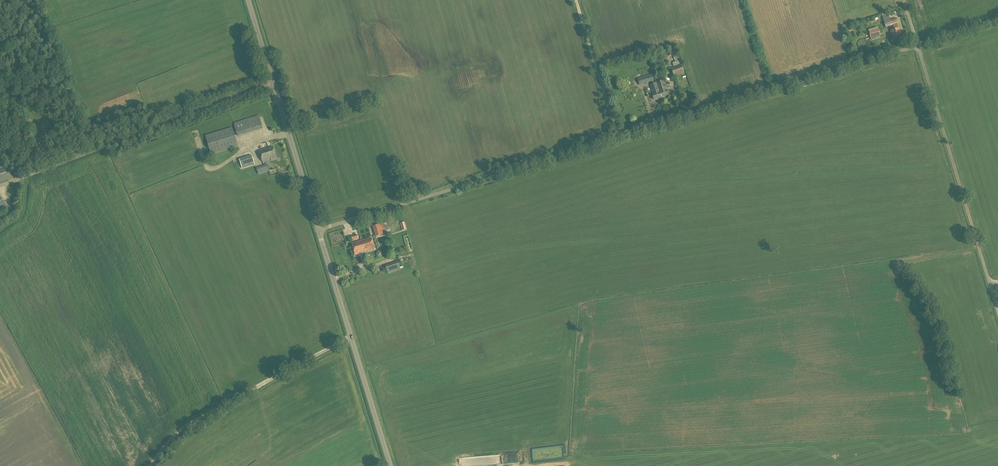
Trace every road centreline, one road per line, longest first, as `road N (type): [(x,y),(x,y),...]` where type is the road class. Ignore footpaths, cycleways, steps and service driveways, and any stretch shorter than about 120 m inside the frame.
road 1 (unclassified): [(319,231),(917,45)]
road 2 (unclassified): [(997,314),(917,45)]
road 3 (unclassified): [(20,169),(272,82)]
road 4 (unclassified): [(152,465),(184,427),(352,339)]
road 5 (tertiary): [(319,231),(272,82)]
road 6 (track): [(577,0),(618,139)]
road 7 (tertiary): [(391,465),(352,339)]

